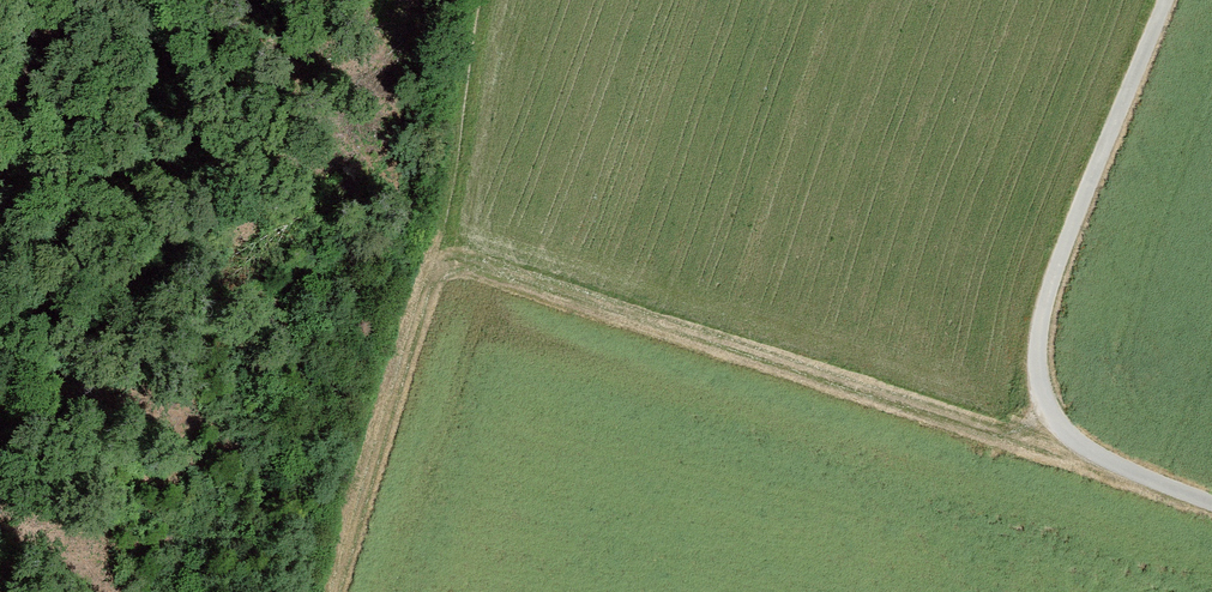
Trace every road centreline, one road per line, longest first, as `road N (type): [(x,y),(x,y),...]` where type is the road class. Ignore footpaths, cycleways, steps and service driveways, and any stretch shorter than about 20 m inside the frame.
road 1 (track): [(449,225),(1121,445)]
road 2 (unclassified): [(1183,0),(1069,282),(1063,369),(1121,445),(1211,480)]
road 3 (track): [(449,225),(347,591)]
road 4 (track): [(51,0),(0,182)]

